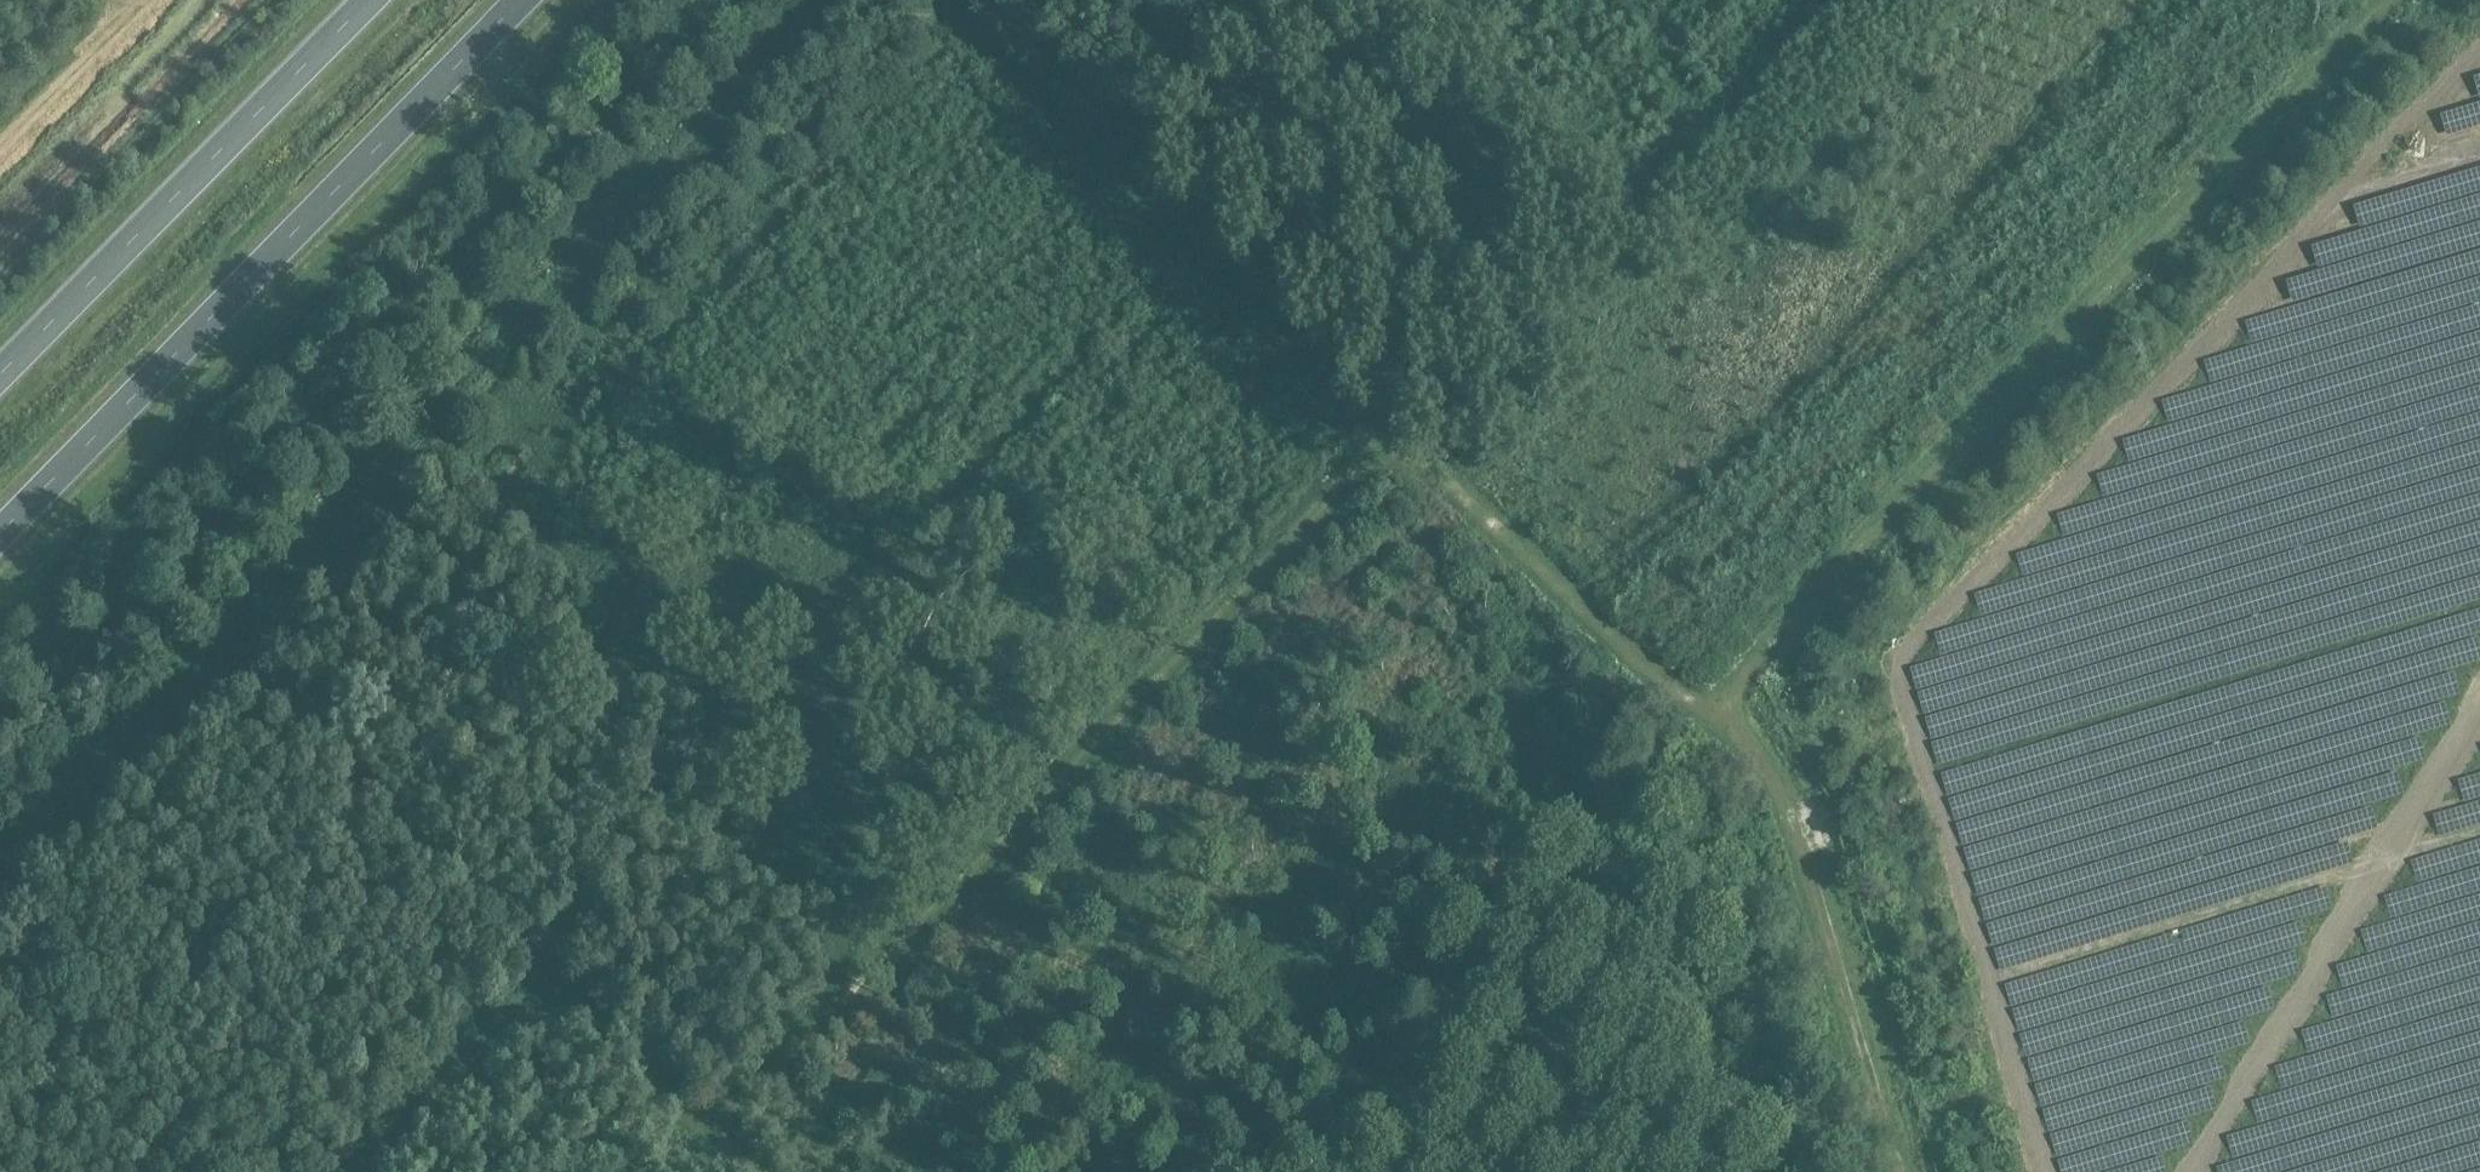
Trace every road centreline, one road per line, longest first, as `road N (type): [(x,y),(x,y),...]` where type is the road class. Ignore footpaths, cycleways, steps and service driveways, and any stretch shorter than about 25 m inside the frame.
road 1 (track): [(355,1171),(502,1024),(547,1001),(583,1012),(670,1100),(706,1114),(732,1109),(1371,460),(1422,462),(1439,474),(1650,671),(1715,715)]
road 2 (track): [(0,922),(341,562),(588,279),(860,0)]
road 3 (track): [(1715,715),(2068,330),(2389,0)]
road 4 (trunk): [(0,534),(521,0)]
road 5 (track): [(943,0),(1396,425),(1403,459)]
road 6 (trunk): [(372,0),(0,377)]
road 7 (track): [(1715,715),(1753,751),(1790,816),(1897,1171)]
road 8 (track): [(547,1001),(525,955),(230,682)]

